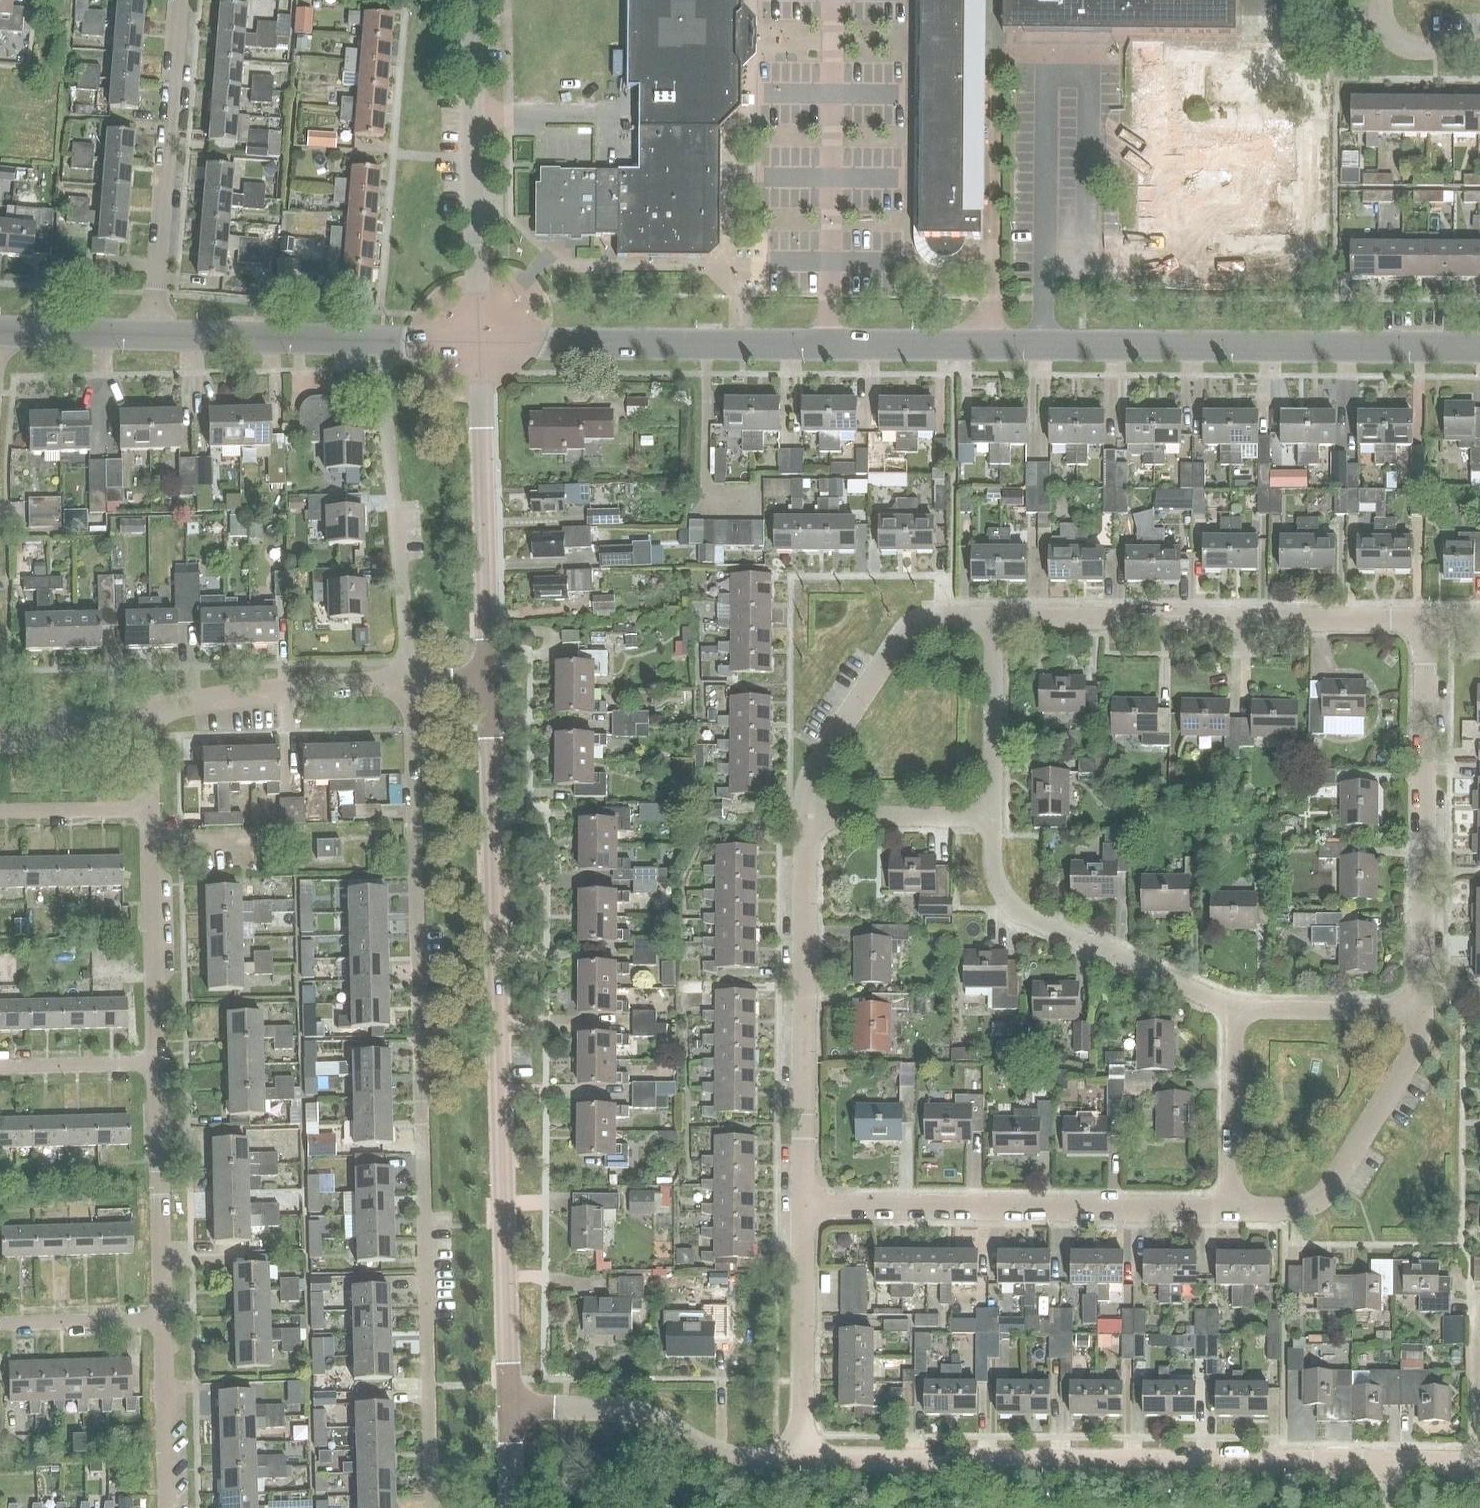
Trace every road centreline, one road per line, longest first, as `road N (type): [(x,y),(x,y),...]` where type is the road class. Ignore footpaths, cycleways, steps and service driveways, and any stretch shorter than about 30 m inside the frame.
road 1 (tertiary): [(1479,348),(481,343)]
road 2 (residential): [(429,1507),(411,684)]
road 3 (tertiary): [(512,1409),(488,682)]
road 4 (residential): [(1479,1464),(802,1459)]
road 5 (residential): [(1425,621),(993,617)]
road 6 (residential): [(1234,1208),(803,1206)]
road 7 (residential): [(806,816),(803,1206)]
road 8 (residential): [(1425,621),(1422,1010)]
road 9 (tertiary): [(481,343),(472,0)]
road 10 (tertiary): [(488,682),(481,343)]
road 11 (residential): [(1235,1009),(1017,910),(994,872),(993,817)]
road 12 (residential): [(153,336),(181,0)]
road 13 (tertiary): [(153,336),(481,343)]
road 14 (residential): [(1422,1010),(1416,1053),(1325,1196),(1297,1208),(1234,1208)]
road 15 (residential): [(993,617),(933,617),(910,625),(814,771),(806,816)]
road 16 (residential): [(802,1459),(729,1457),(623,1410),(512,1409)]
road 17 (residential): [(411,684),(383,388)]
road 18 (residential): [(411,684),(287,687),(148,712)]
road 19 (residential): [(161,1321),(158,1063)]
road 20 (residential): [(803,1206),(802,1459)]
road 21 (residential): [(158,1063),(150,811)]
road 22 (residential): [(993,817),(993,617)]
road 23 (residential): [(1234,1208),(1235,1009)]
road 24 (residential): [(1235,1009),(1422,1010)]
road 25 (residential): [(806,816),(993,817)]
road 26 (residential): [(168,1507),(161,1321)]
road 27 (residential): [(0,1326),(161,1321)]
road 28 (residential): [(0,1068),(158,1063)]
road 29 (tertiary): [(0,334),(153,336)]
road 30 (residential): [(148,712),(0,742)]
road 31 (residential): [(0,811),(150,811)]
road 32 (residential): [(1479,46),(1404,45),(1386,26),(1382,0)]

